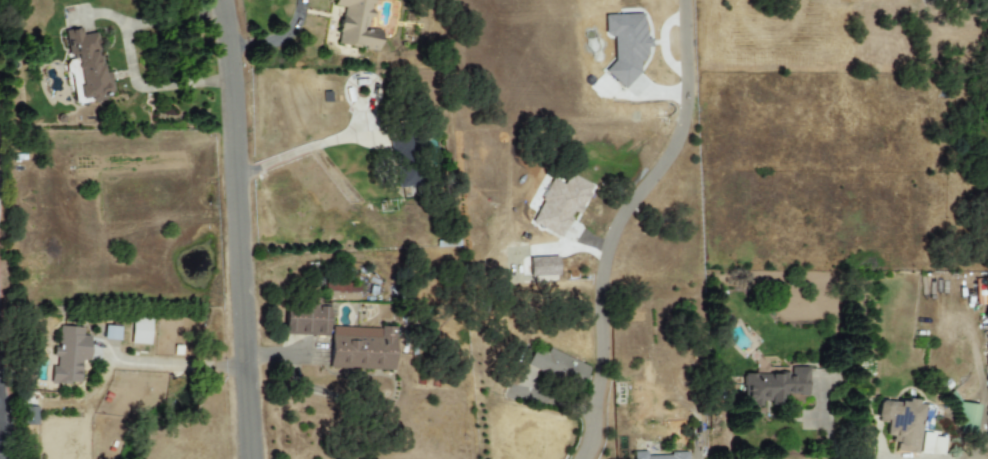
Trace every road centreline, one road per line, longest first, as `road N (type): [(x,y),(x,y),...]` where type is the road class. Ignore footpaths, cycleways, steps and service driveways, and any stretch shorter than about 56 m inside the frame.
road 1 (residential): [(583,458),(608,239),(684,124),(683,0)]
road 2 (tertiary): [(253,458),(229,97),(214,0)]

